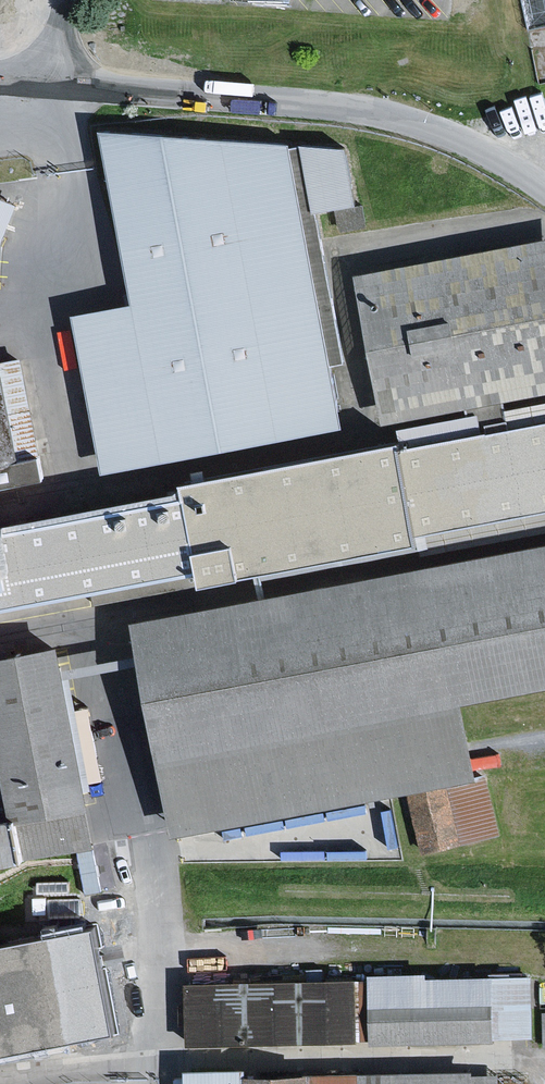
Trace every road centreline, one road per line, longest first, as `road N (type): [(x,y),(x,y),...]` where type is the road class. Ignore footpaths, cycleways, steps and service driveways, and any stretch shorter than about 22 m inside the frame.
road 1 (residential): [(0,80),(393,115),(497,155),(544,187)]
road 2 (track): [(171,1056),(544,1053)]

